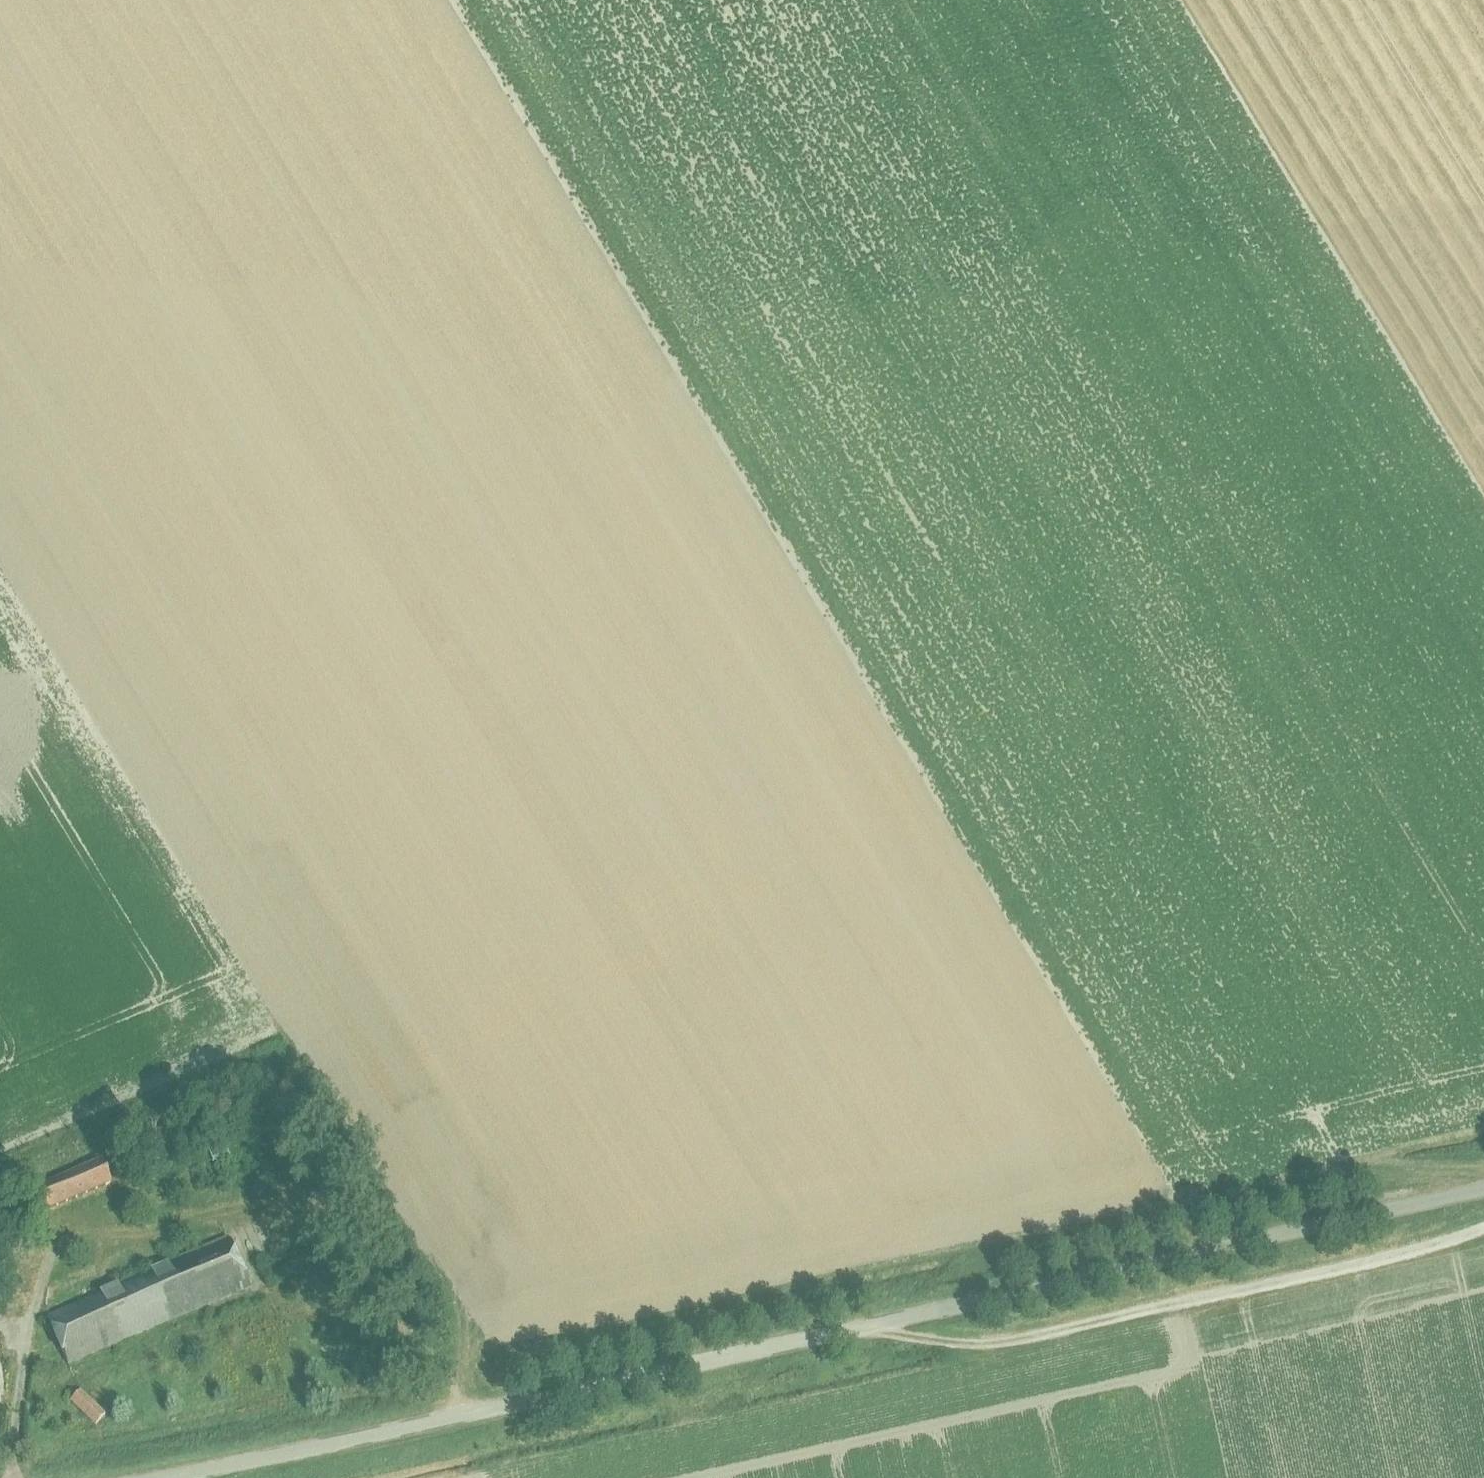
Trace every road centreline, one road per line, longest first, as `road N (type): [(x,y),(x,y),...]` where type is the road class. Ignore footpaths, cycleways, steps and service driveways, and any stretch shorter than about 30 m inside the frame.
road 1 (unclassified): [(164,1477),(1483,1190)]

